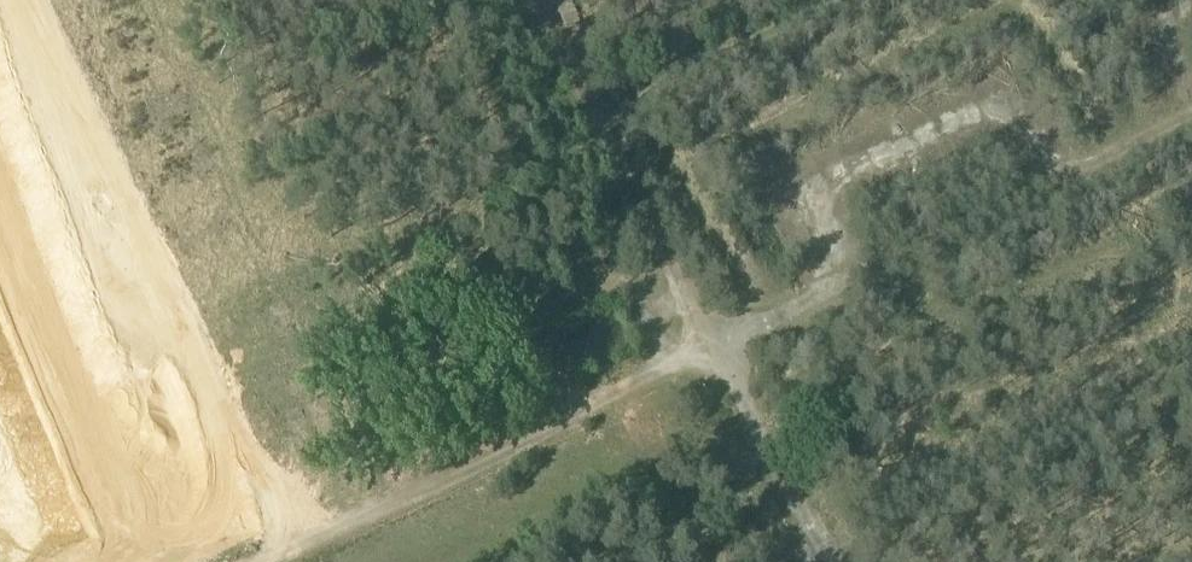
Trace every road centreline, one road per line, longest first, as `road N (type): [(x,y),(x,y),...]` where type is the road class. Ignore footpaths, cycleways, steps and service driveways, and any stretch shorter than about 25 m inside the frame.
road 1 (track): [(700,342),(228,561)]
road 2 (track): [(524,0),(700,342)]
road 3 (track): [(586,122),(846,0)]
road 4 (track): [(700,342),(816,561)]

